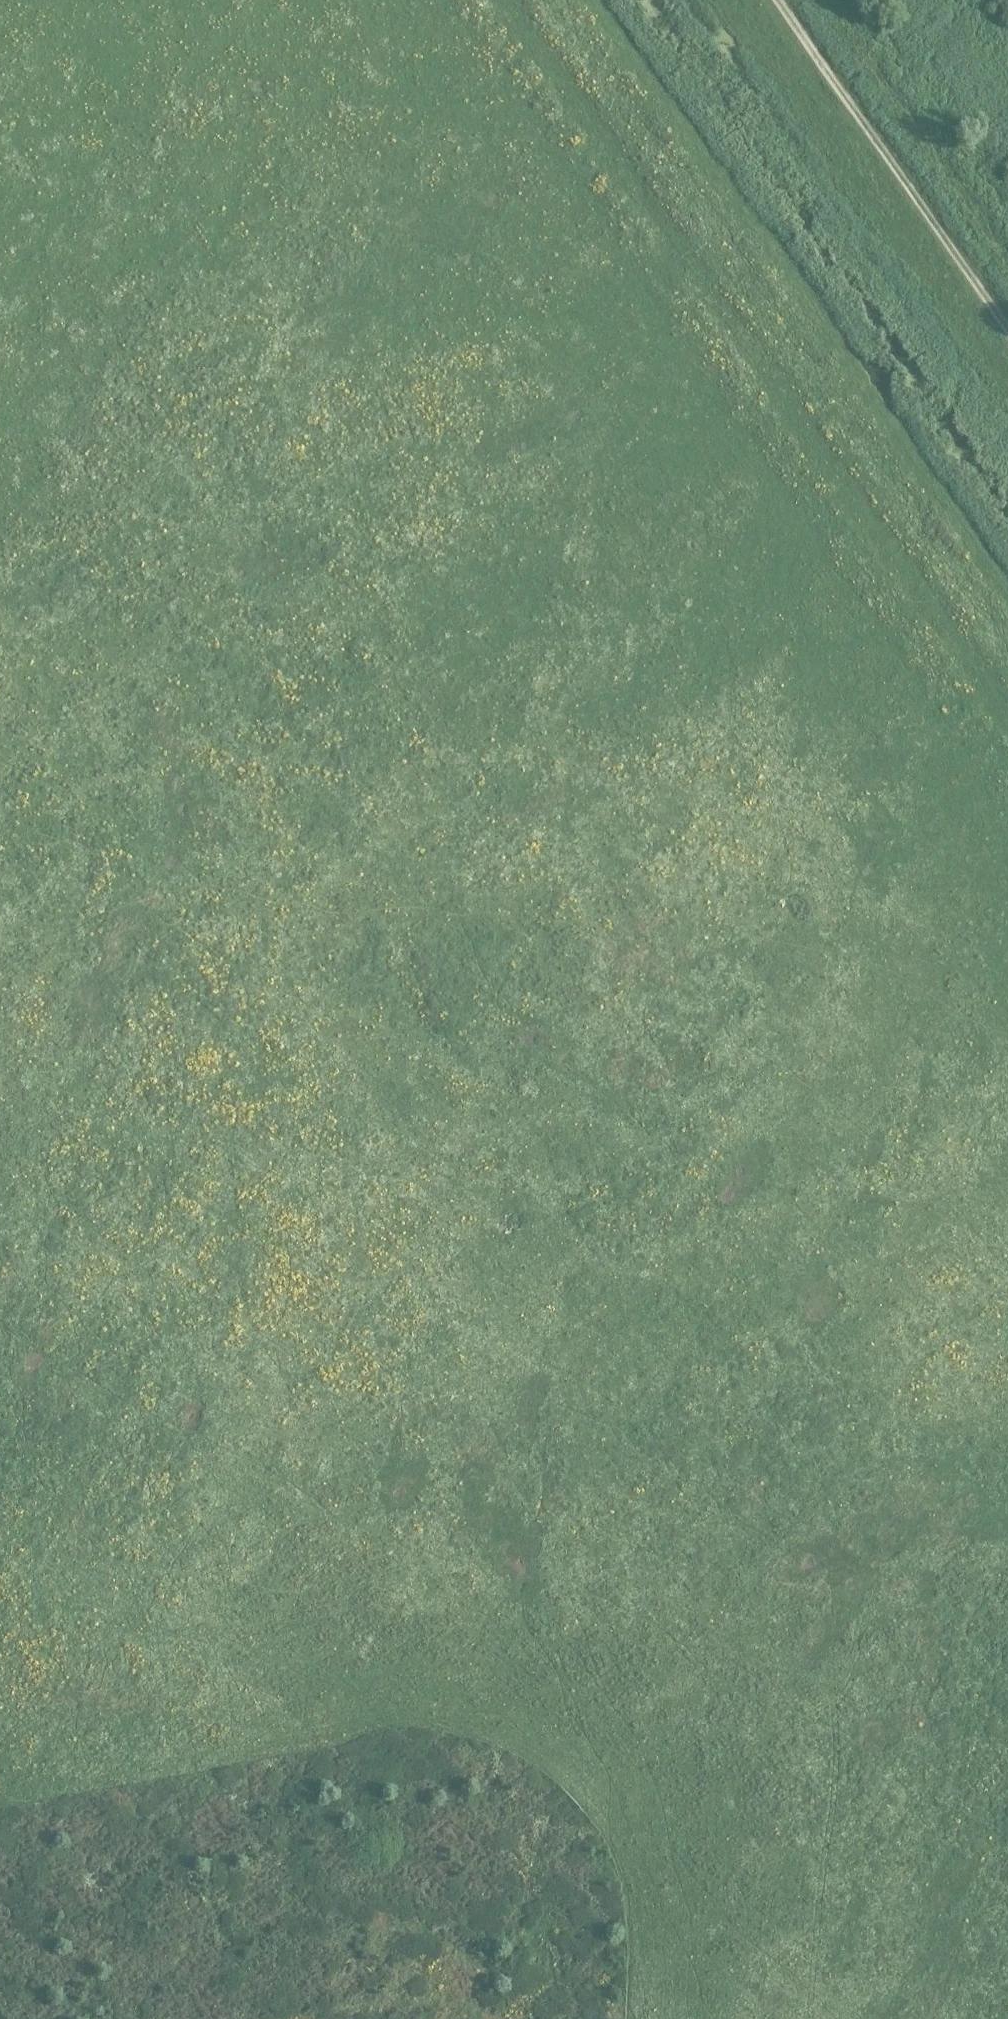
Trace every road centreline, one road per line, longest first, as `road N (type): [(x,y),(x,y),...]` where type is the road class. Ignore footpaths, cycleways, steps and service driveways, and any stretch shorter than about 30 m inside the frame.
road 1 (track): [(1007,331),(775,0)]

